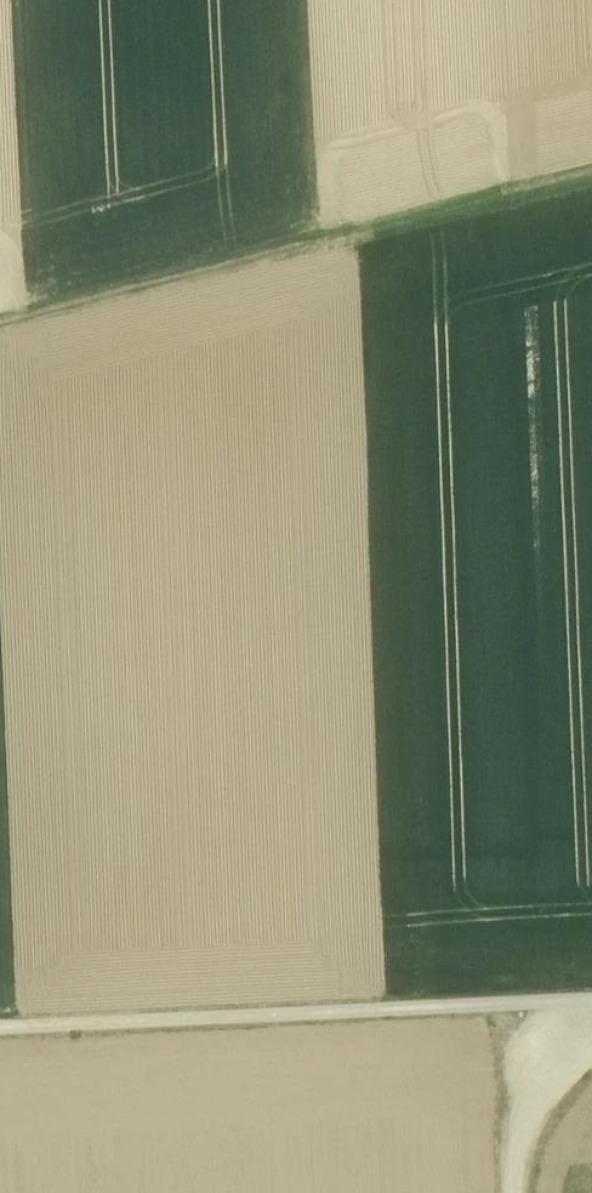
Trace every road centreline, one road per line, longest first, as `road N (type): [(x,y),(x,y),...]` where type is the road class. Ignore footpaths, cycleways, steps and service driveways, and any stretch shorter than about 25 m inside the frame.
road 1 (track): [(591,178),(0,325)]
road 2 (track): [(0,1029),(591,1003)]

